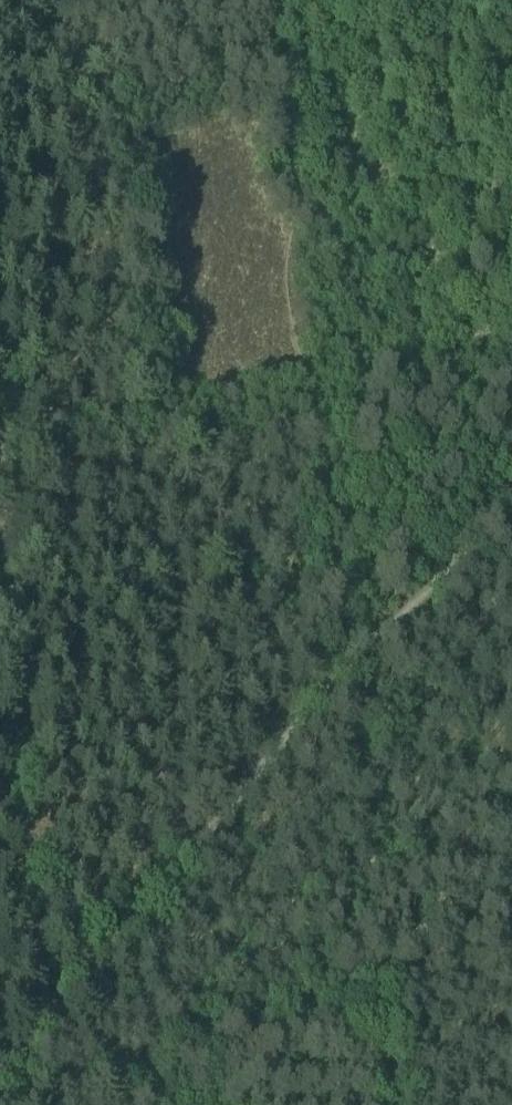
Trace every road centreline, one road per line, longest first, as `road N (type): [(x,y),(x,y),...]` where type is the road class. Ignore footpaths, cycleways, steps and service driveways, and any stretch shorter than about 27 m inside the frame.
road 1 (track): [(355,660),(0,1069)]
road 2 (track): [(511,478),(459,560),(355,660)]

